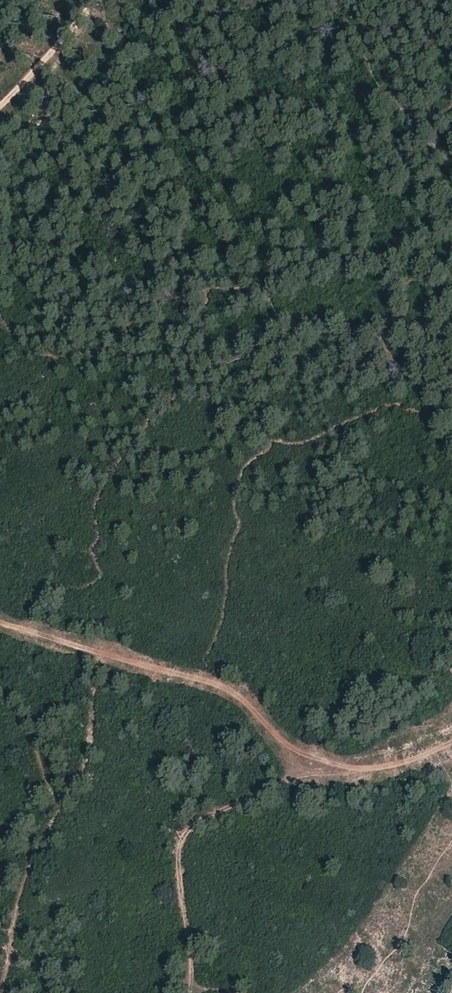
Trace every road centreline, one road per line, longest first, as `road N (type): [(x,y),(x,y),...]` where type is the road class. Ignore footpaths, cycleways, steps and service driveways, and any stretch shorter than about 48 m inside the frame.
road 1 (track): [(451,743),(374,768),(336,765),(288,746),(235,694),(0,628)]
road 2 (track): [(189,992),(192,940),(176,841),(195,817),(302,775),(374,768)]
road 3 (track): [(93,0),(0,106)]

